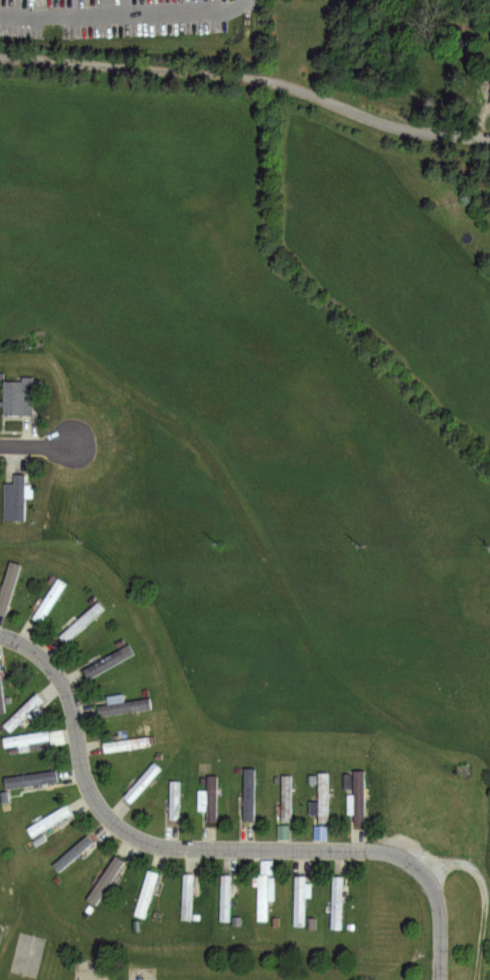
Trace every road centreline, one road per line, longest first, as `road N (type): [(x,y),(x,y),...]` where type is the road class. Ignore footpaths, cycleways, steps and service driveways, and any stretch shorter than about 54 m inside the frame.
road 1 (residential): [(442,979),(441,910),(408,862),(379,853),(159,847),(113,823),(84,778),(61,678),(41,657),(0,638)]
road 2 (residential): [(225,13),(0,17)]

